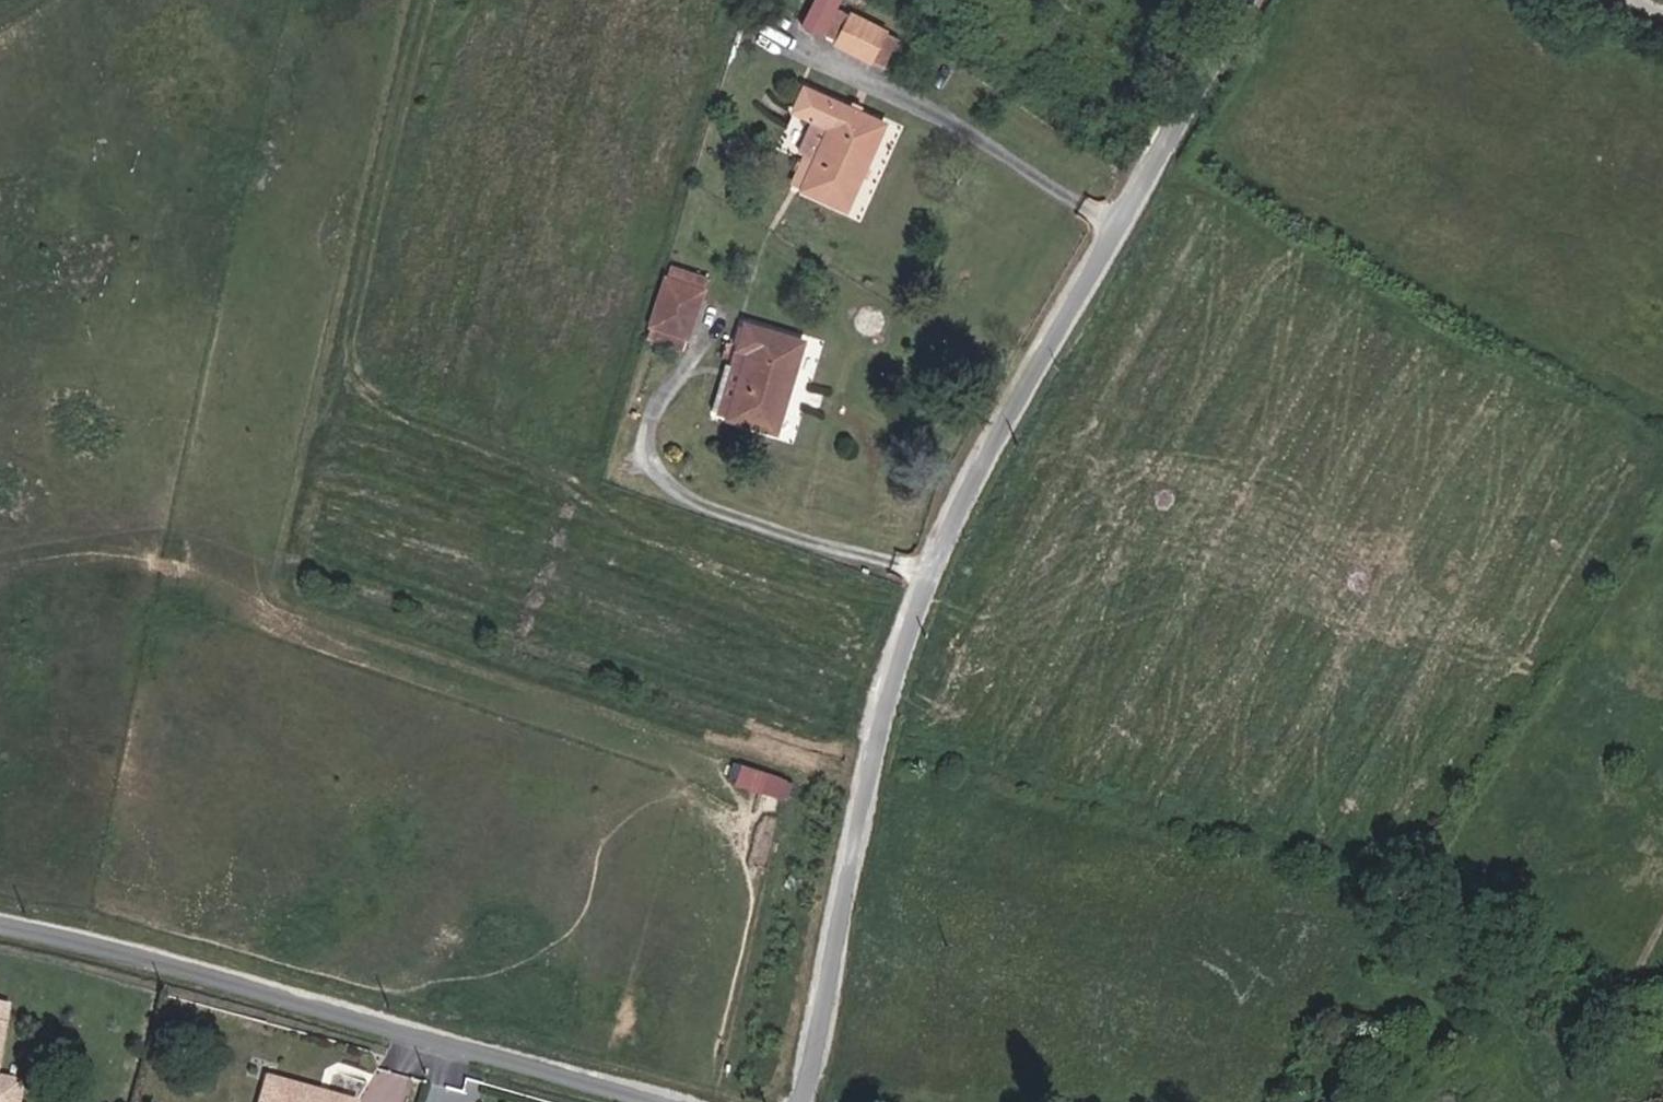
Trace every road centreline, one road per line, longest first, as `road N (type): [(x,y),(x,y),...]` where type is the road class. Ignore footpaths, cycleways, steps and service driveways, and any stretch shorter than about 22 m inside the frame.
road 1 (residential): [(1246,0),(933,566),(805,1101)]
road 2 (residential): [(660,1101),(135,953),(0,927)]

